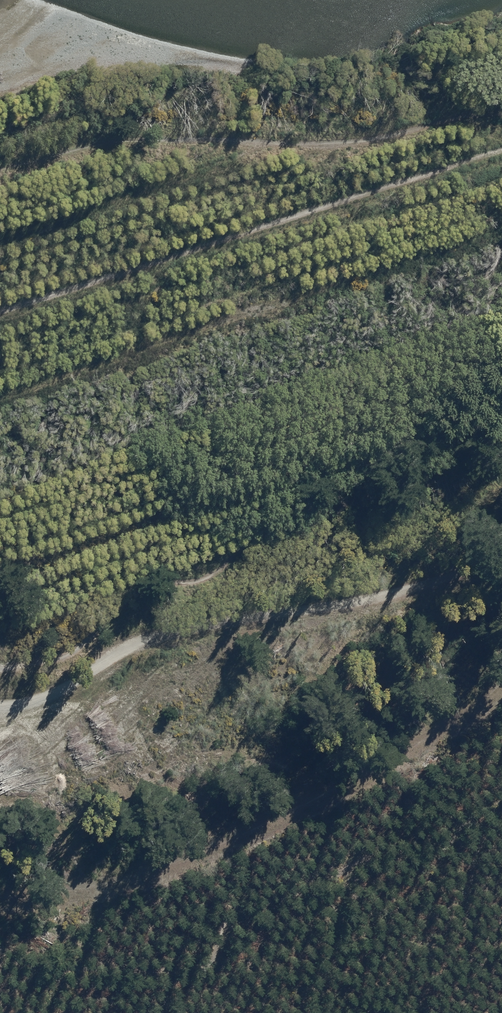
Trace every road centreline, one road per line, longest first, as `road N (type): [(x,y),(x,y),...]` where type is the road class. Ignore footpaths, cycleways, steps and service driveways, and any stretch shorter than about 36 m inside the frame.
road 1 (track): [(501,807),(460,821),(443,851),(379,850),(282,899),(237,908),(208,962),(172,972),(68,968),(0,953)]
road 2 (track): [(0,662),(41,658),(142,583),(191,576),(236,534),(501,428)]
road 3 (track): [(0,894),(149,874),(442,731),(501,683)]
road 4 (track): [(501,546),(393,586),(168,629),(23,705),(0,707)]
road 5 (track): [(0,308),(501,142)]
road 6 (track): [(0,164),(107,138),(327,139),(455,112),(501,114)]

